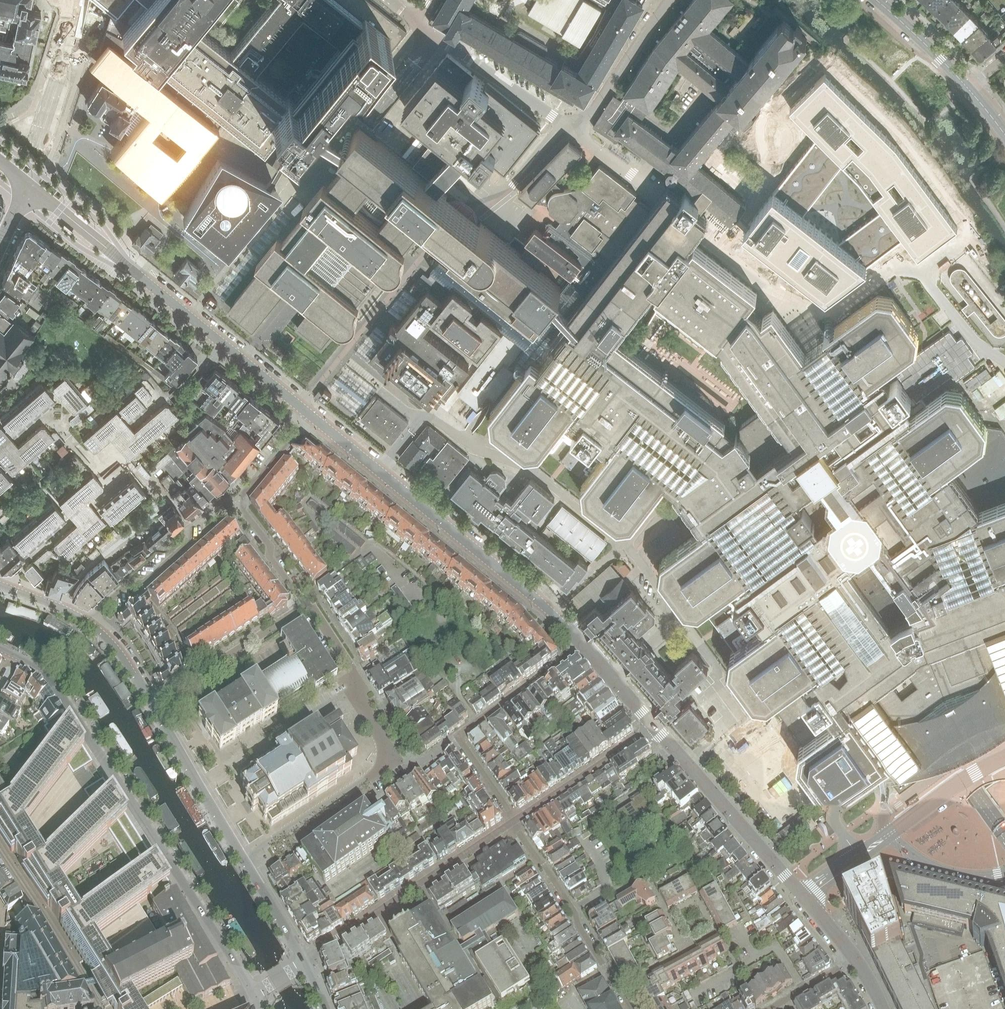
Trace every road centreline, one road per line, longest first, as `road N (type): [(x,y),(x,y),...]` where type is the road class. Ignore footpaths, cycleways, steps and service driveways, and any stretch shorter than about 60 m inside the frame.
road 1 (tertiary): [(16,655),(60,687),(254,993)]
road 2 (tertiary): [(583,646),(307,413)]
road 3 (residential): [(512,821),(302,964)]
road 4 (tertiary): [(806,899),(890,835),(941,871),(1004,873)]
road 5 (tertiary): [(806,899),(654,726)]
road 6 (tertiary): [(307,413),(130,267)]
road 7 (residential): [(512,821),(631,1008)]
road 8 (residential): [(237,501),(219,502),(188,530),(188,543),(87,620)]
road 9 (residential): [(101,1008),(0,850)]
road 10 (residential): [(151,706),(307,602)]
road 11 (residential): [(355,688),(196,785)]
road 12 (residential): [(241,859),(395,761)]
road 13 (residential): [(654,726),(512,821)]
road 14 (residential): [(583,646),(457,733)]
road 15 (tertiary): [(29,185),(130,267)]
road 16 (secondary): [(968,87),(876,0)]
road 17 (residential): [(237,501),(269,546),(268,557),(307,602)]
road 18 (tertiary): [(302,964),(241,859)]

